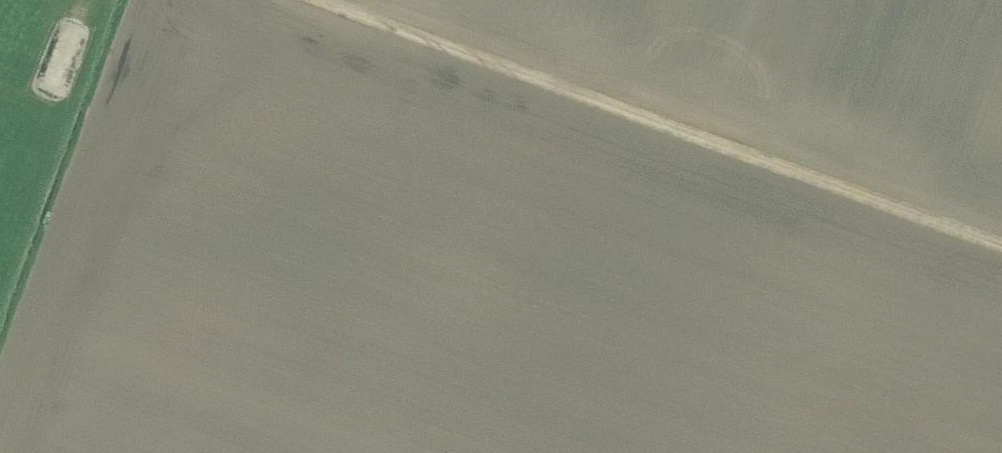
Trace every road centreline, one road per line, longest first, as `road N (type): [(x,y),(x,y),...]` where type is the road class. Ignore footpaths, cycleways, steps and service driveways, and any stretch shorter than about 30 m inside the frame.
road 1 (track): [(1001,247),(320,0)]

